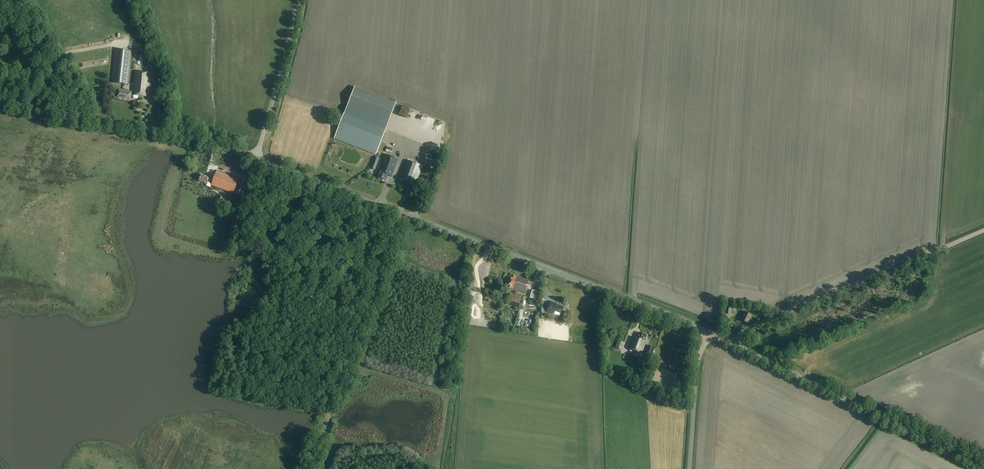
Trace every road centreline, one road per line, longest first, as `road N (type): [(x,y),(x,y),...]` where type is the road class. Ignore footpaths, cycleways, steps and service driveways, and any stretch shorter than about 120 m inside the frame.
road 1 (tertiary): [(256,159),(709,333)]
road 2 (tertiary): [(983,467),(709,333)]
road 3 (track): [(730,343),(983,233)]
road 4 (track): [(402,214),(309,468)]
road 5 (tertiary): [(0,101),(195,138),(256,159)]
road 6 (unclassified): [(256,159),(297,0)]
road 7 (track): [(3,0),(83,116)]
road 8 (unclassified): [(690,468),(696,371),(709,333)]

